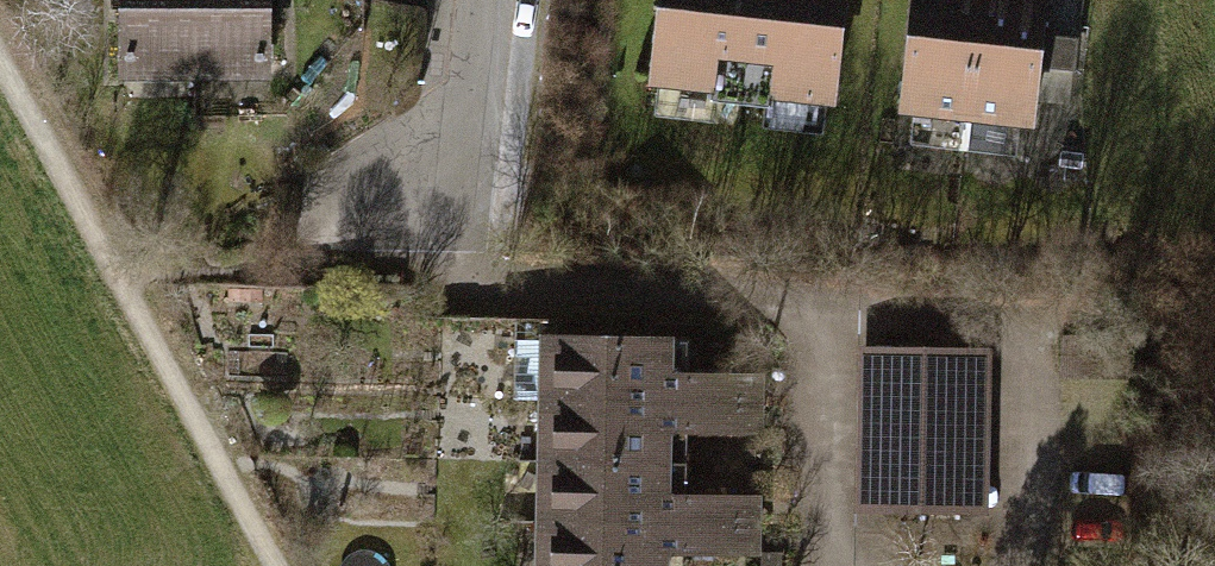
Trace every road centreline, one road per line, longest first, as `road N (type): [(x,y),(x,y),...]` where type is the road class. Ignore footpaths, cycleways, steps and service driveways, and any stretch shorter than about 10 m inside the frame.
road 1 (track): [(0,65),(270,565)]
road 2 (residential): [(489,0),(465,189),(409,224)]

